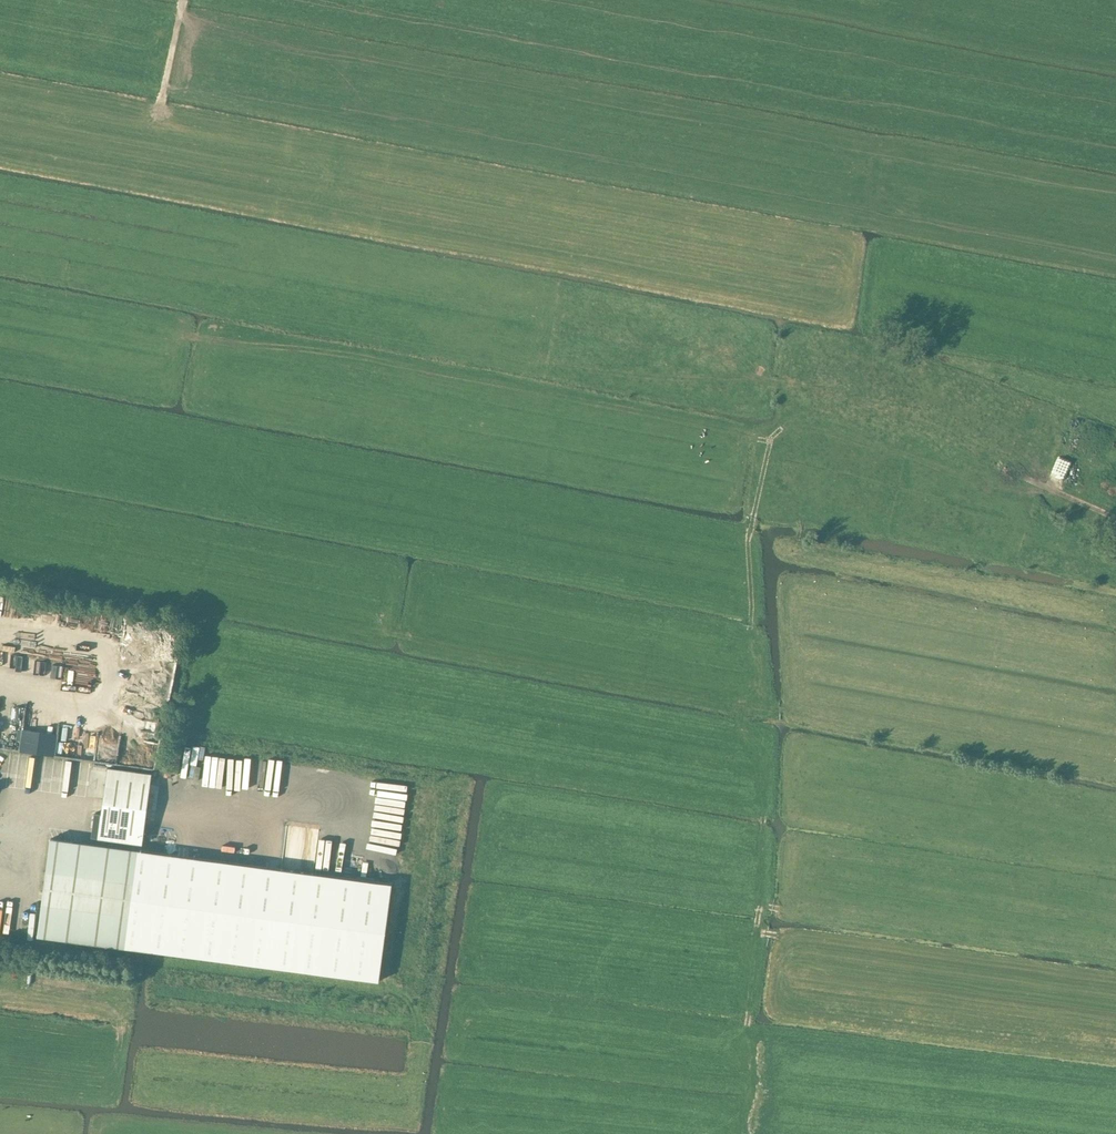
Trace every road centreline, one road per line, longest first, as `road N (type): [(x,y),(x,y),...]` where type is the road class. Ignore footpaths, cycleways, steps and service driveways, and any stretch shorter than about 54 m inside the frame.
road 1 (track): [(763,935),(1115,982)]

